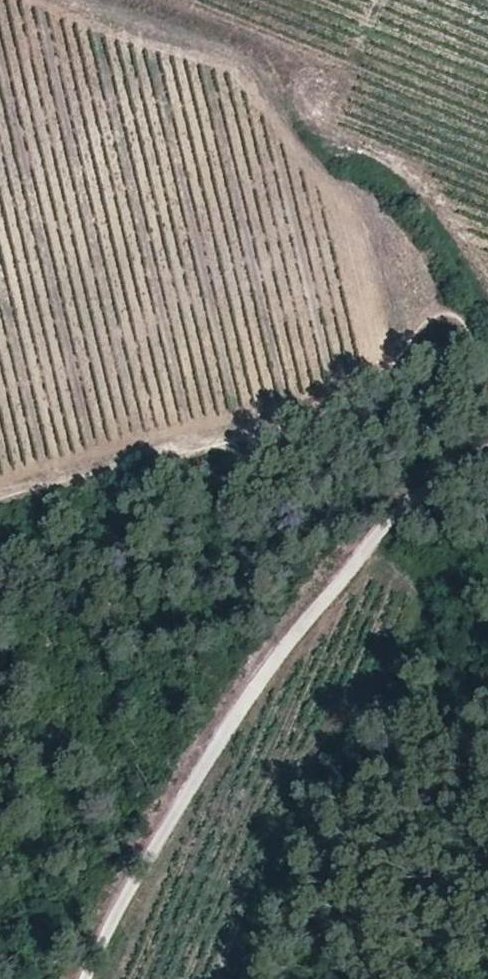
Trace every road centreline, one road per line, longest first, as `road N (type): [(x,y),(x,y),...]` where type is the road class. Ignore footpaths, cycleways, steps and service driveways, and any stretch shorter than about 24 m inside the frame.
road 1 (track): [(87,978),(179,802),(295,639),(402,506),(456,474),(487,466)]
road 2 (track): [(0,491),(310,401),(436,321),(473,322),(487,339)]

